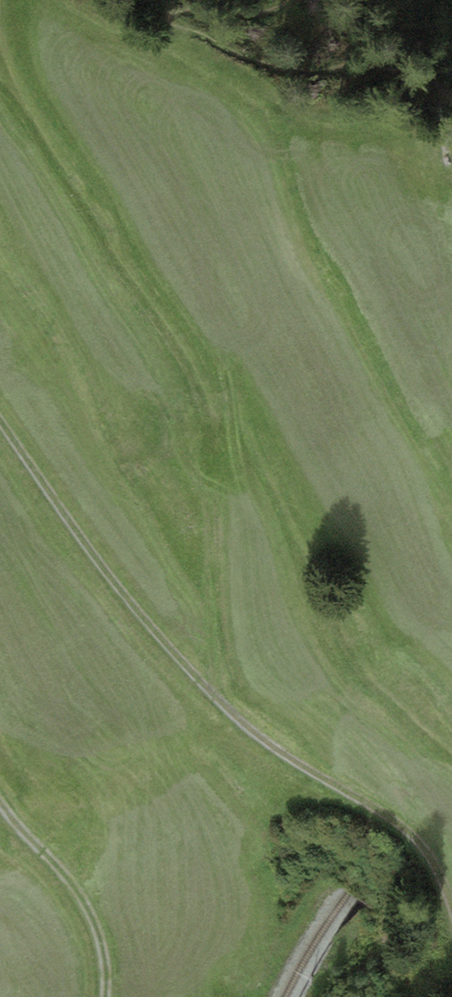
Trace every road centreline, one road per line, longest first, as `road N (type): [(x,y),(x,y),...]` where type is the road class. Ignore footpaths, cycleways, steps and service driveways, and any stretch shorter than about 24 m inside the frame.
road 1 (track): [(0,428),(89,550),(234,719),(413,837),(441,880),(451,921)]
road 2 (track): [(102,996),(105,968),(85,901),(0,799)]

